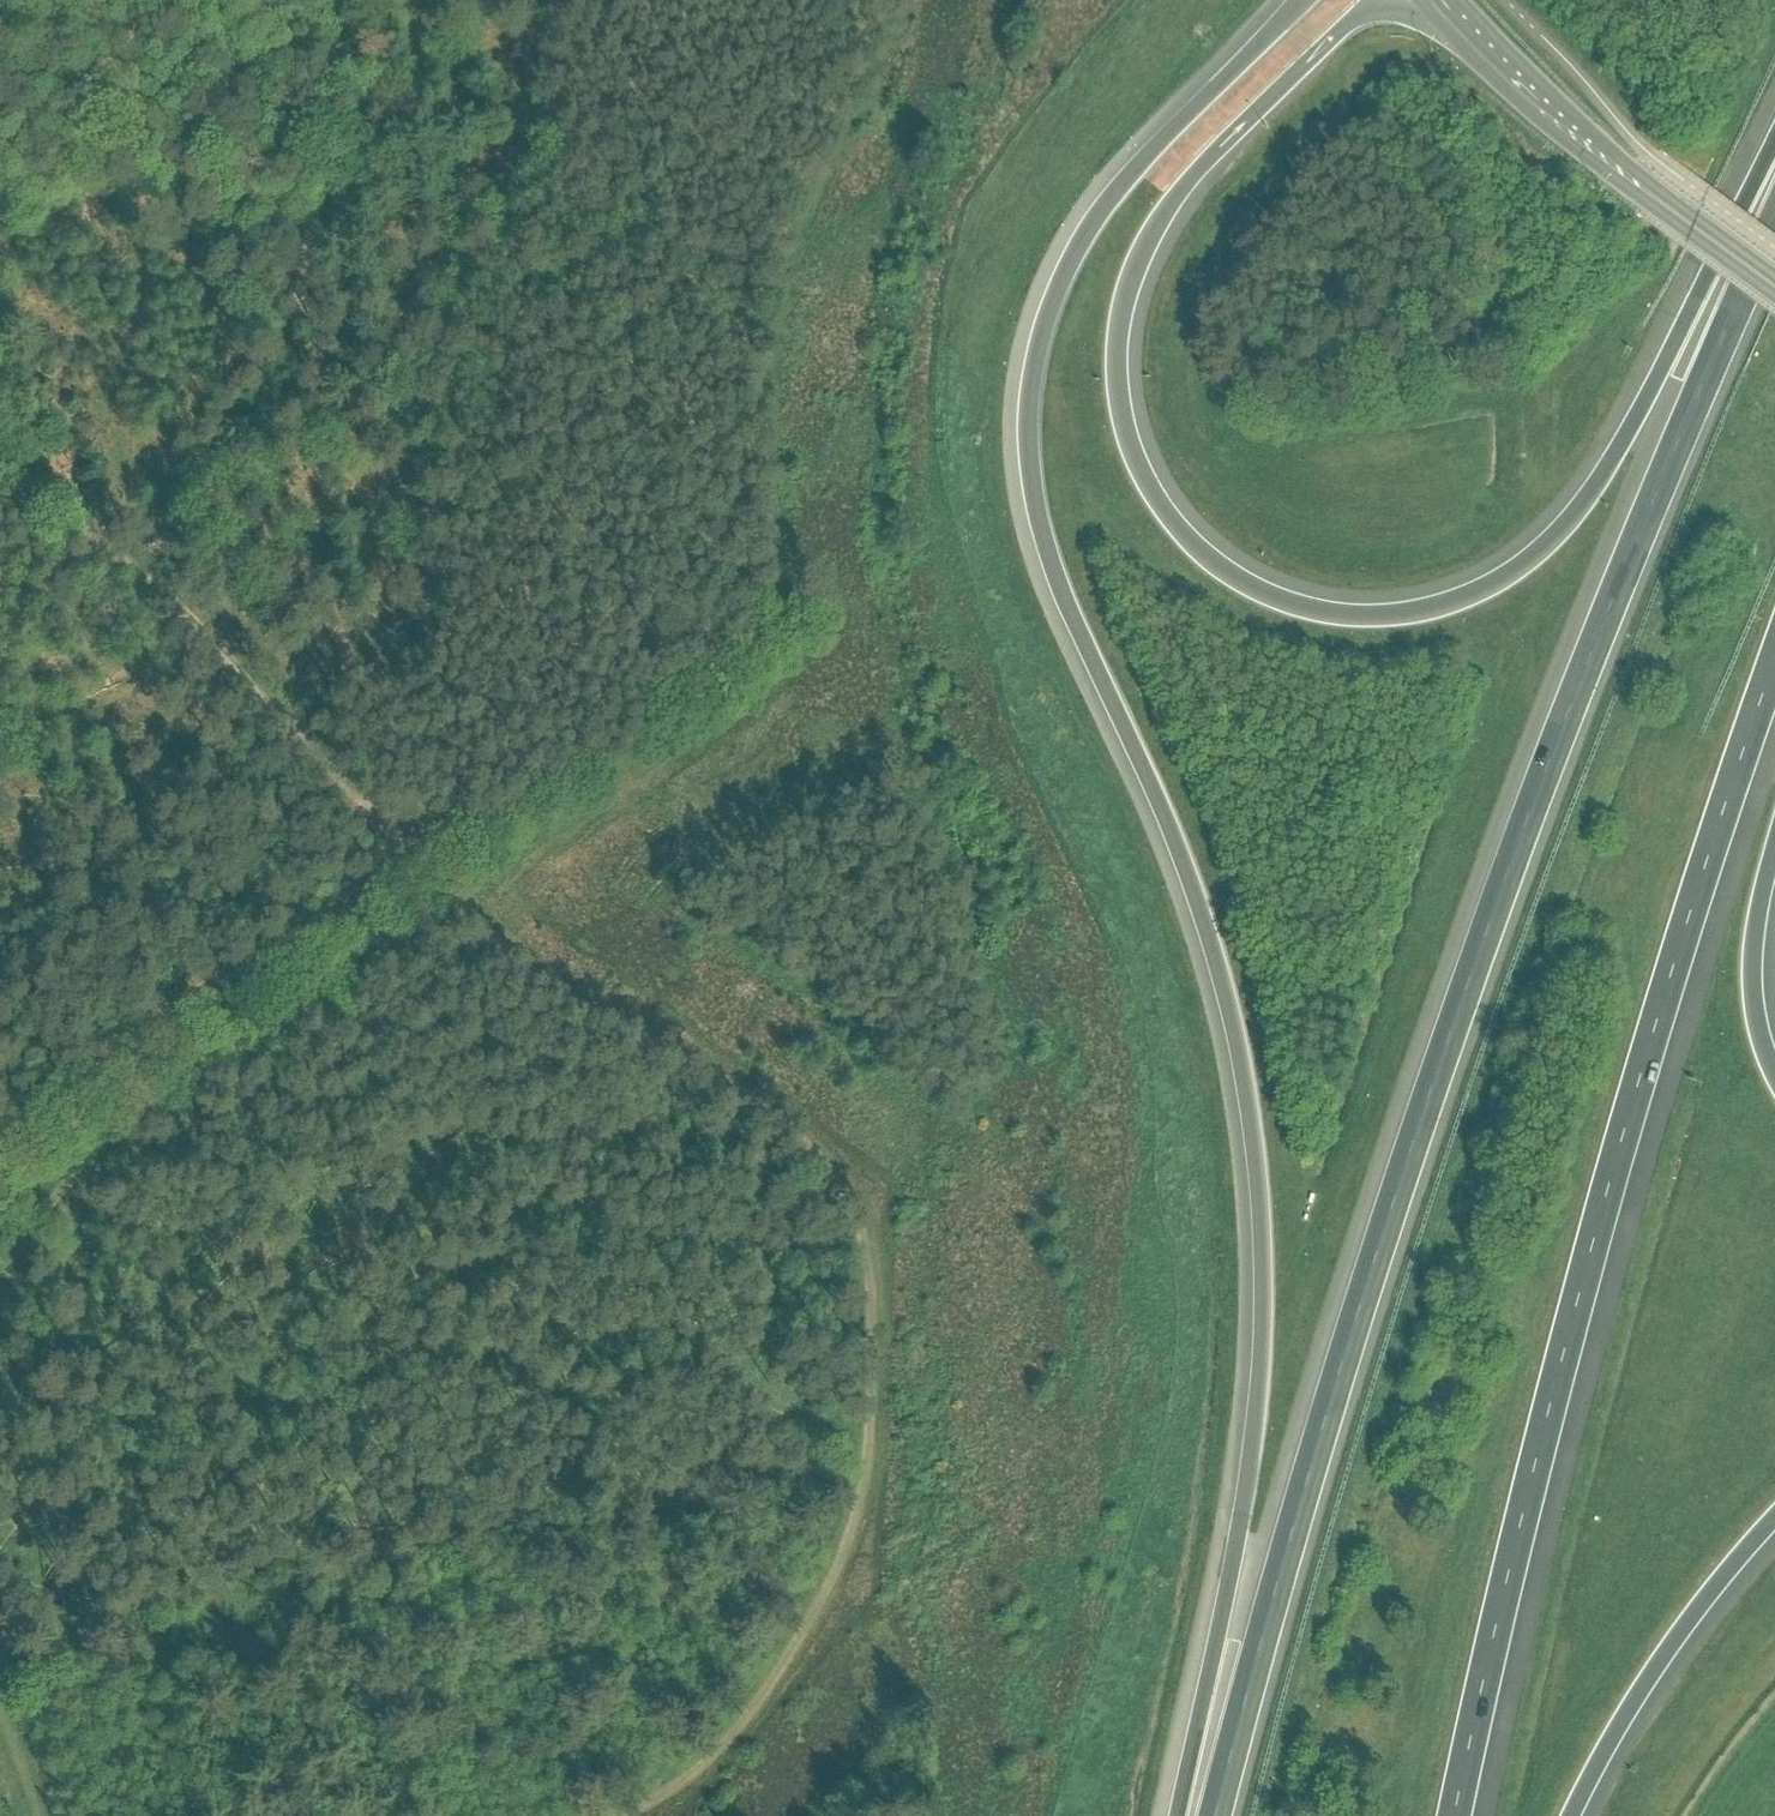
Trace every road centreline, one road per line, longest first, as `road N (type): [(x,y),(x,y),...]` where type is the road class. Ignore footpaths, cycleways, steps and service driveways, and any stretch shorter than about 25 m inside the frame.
road 1 (motorway): [(1304,0),(1101,213),(1066,270),(1036,356),(1029,404),(1037,515),(1051,564),(1188,873),(1244,1081),(1259,1182),(1263,1323),(1254,1431),(1178,1815)]
road 2 (motorway): [(1774,225),(1651,506),(1472,972),(1357,1317),(1215,1815)]
road 3 (motorway): [(1774,144),(1628,434),(1551,546),(1510,578),(1405,615),(1322,612),(1280,600),(1207,556),(1177,526),(1139,463),(1121,400),(1120,326),(1127,293),(1169,210),(1377,0)]
road 4 (track): [(622,1815),(677,1784),(755,1705),(840,1555),(867,1425),(864,1249),(837,1162),(800,1119),(571,978),(458,892)]
road 5 (motorway): [(1455,1815),(1580,1295),(1690,917),(1774,665)]
road 6 (track): [(356,794),(458,892),(138,1111),(45,1202),(0,1275)]
road 7 (track): [(0,441),(356,794)]
road 8 (motorway): [(1571,1815),(1675,1636),(1774,1521)]
road 9 (primary): [(1419,0),(1536,121),(1634,196),(1652,196)]
road 10 (primary): [(1652,196),(1458,0)]
road 11 (motorway): [(1774,1078),(1760,1043),(1752,983),(1774,840)]
road 12 (primary): [(1774,287),(1652,196)]

